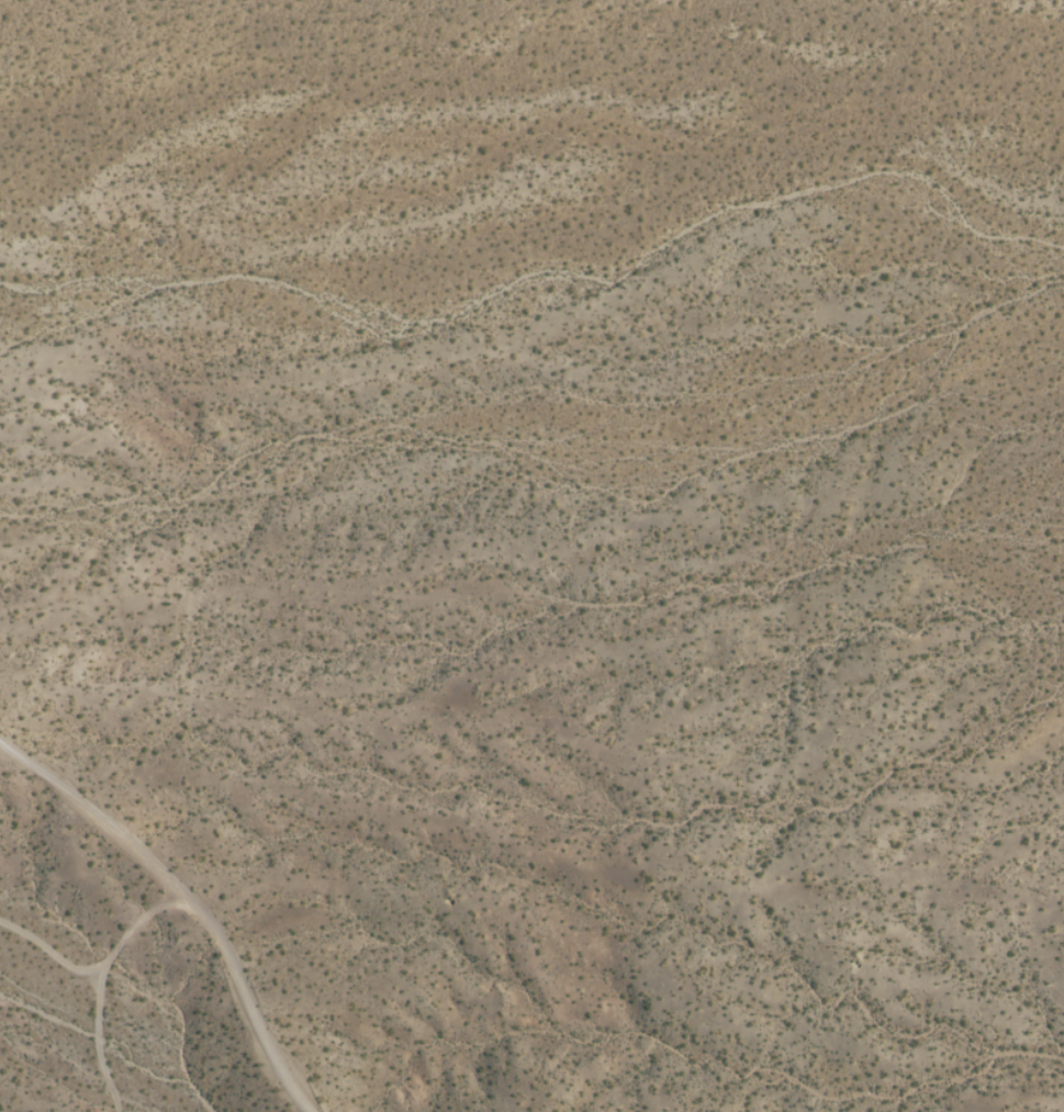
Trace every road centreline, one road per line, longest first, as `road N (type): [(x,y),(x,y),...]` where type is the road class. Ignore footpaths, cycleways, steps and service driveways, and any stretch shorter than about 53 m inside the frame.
road 1 (residential): [(316,1111),(292,1087),(200,905),(0,737)]

